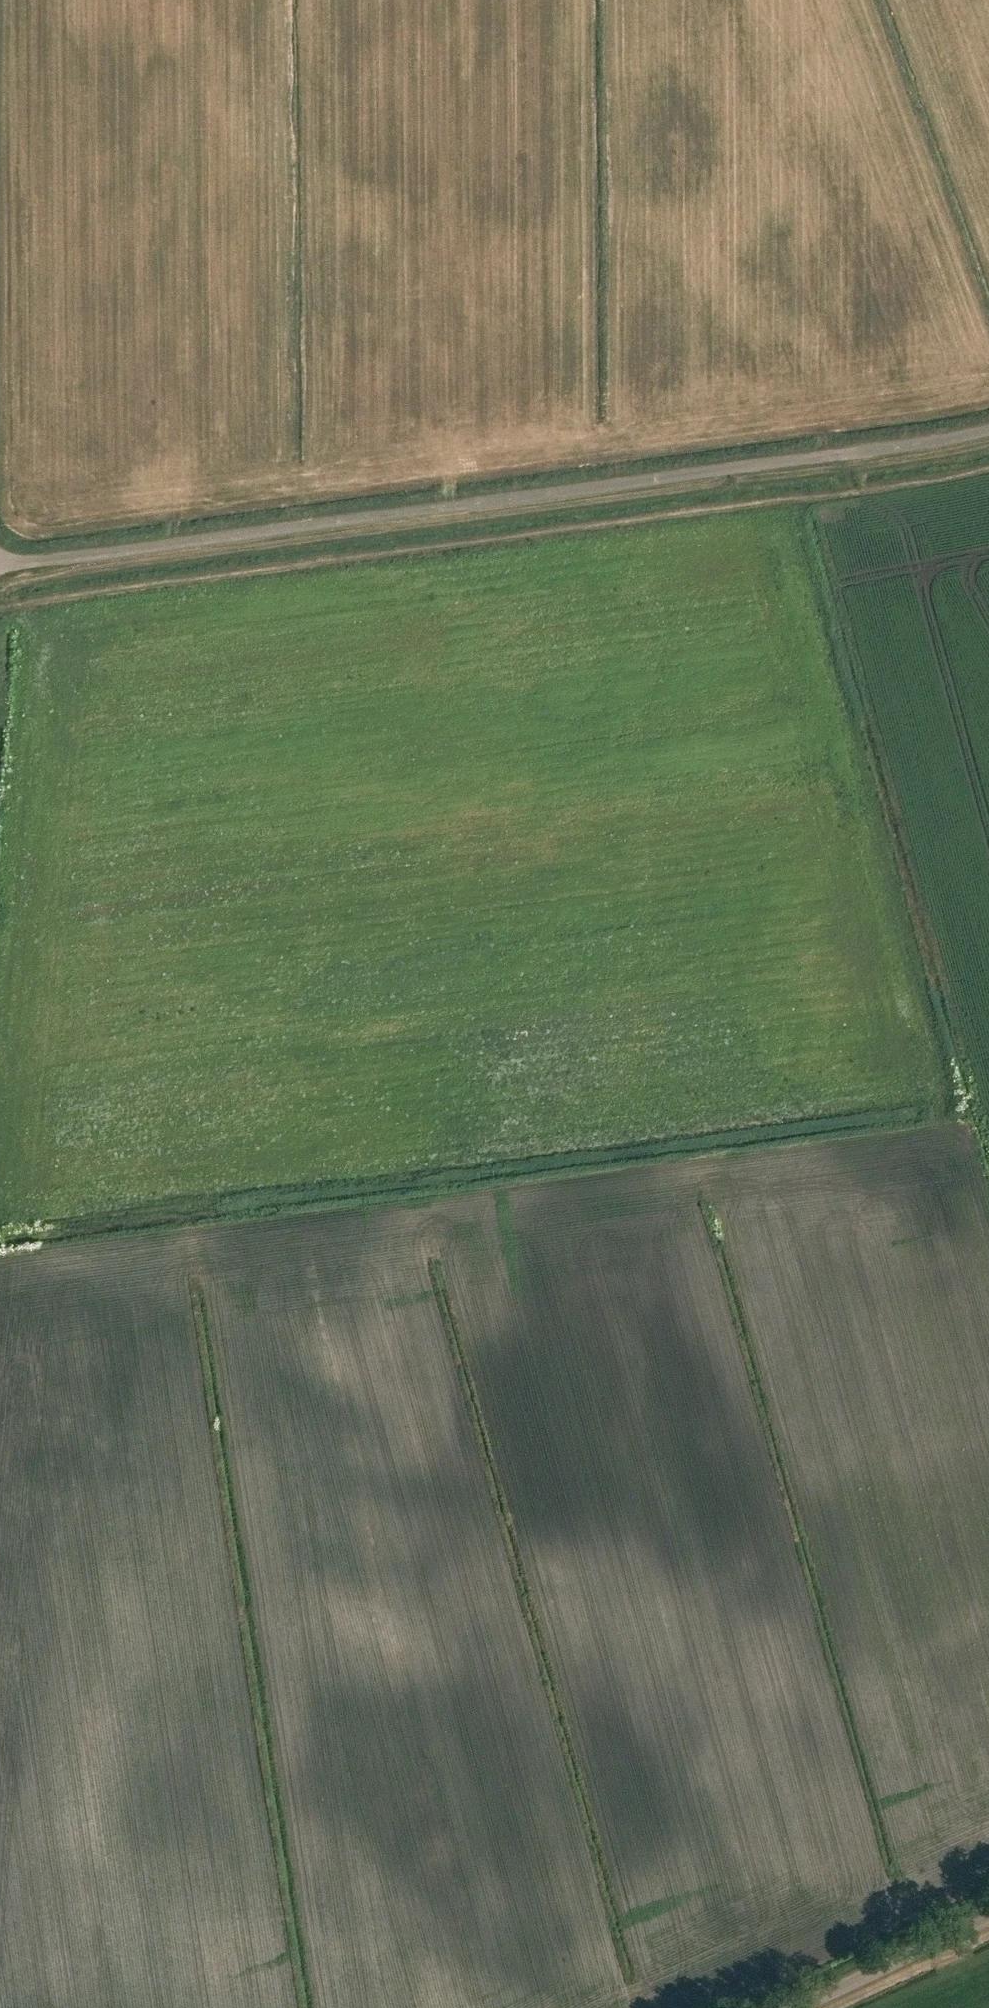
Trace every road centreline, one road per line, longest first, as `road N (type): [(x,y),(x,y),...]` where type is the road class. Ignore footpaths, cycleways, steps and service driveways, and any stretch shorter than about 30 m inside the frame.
road 1 (unclassified): [(0,564),(988,428)]
road 2 (unclassified): [(796,2007),(988,1918)]

